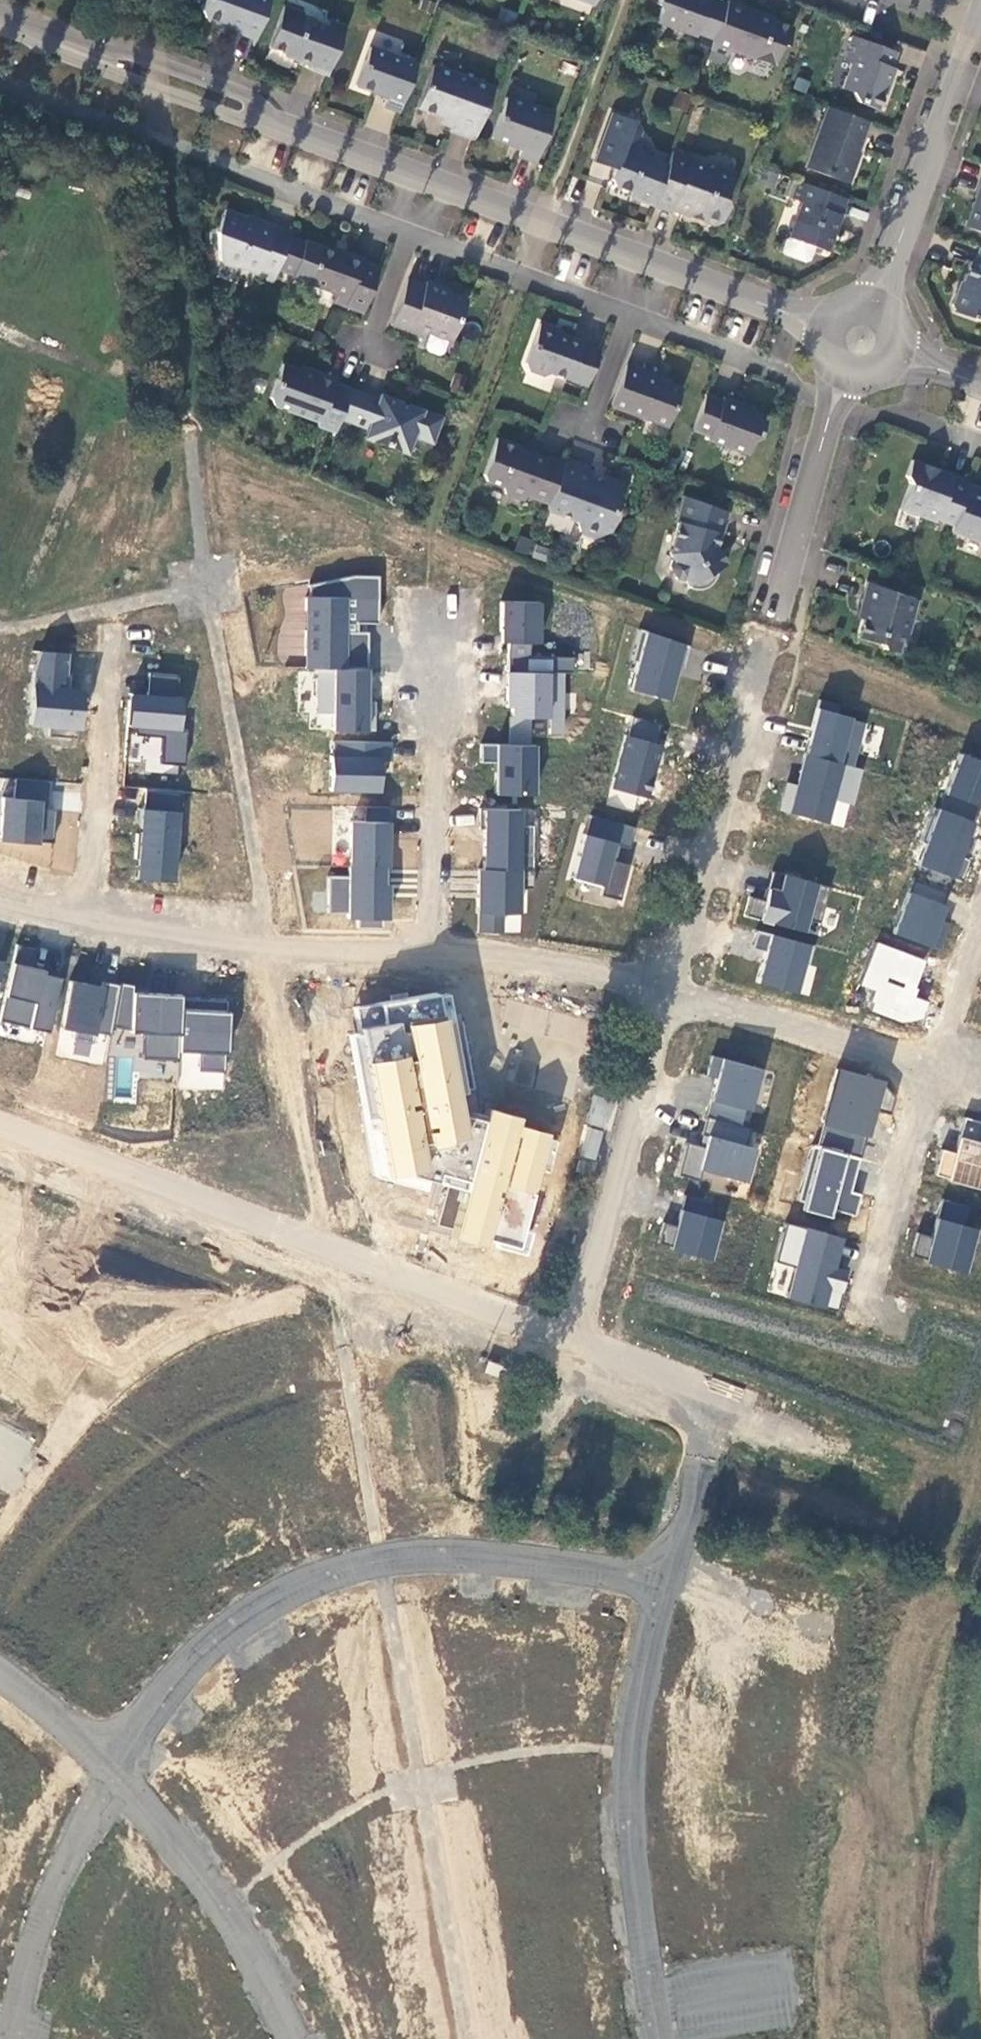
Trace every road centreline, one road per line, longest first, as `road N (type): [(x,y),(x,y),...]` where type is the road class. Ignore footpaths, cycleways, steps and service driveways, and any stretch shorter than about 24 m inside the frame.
road 1 (residential): [(115,1774),(174,1684),(208,1650),(327,1579),(439,1557),(506,1558),(661,1586)]
road 2 (residential): [(0,1129),(570,1339)]
road 3 (residential): [(671,988),(823,453)]
road 4 (residential): [(661,1586),(635,1710),(630,1787),(658,2038)]
road 5 (residential): [(412,169),(0,18)]
road 6 (residential): [(434,575),(435,963)]
road 7 (residential): [(570,1339),(671,988)]
road 8 (residential): [(435,963),(244,954),(82,915)]
road 9 (residential): [(115,1774),(228,1909),(294,2038)]
road 10 (residential): [(9,2038),(40,1922),(115,1774)]
road 11 (residential): [(671,988),(925,1069)]
road 12 (residential): [(855,1326),(925,1069)]
road 13 (residential): [(106,656),(82,915)]
road 14 (residential): [(671,988),(500,962),(435,963)]
road 15 (residential): [(904,239),(978,22)]
road 16 (residential): [(570,1339),(755,1410)]
road 17 (residential): [(636,253),(453,185)]
road 18 (residential): [(432,246),(612,313)]
road 19 (residential): [(925,1069),(980,925)]
road 20 (residential): [(251,175),(391,231)]
road 21 (residential): [(0,1678),(115,1774)]
road 22 (residential): [(661,1586),(703,1461)]
road 23 (residential): [(580,437),(629,320)]
road 24 (residential): [(923,377),(909,419),(980,446)]

